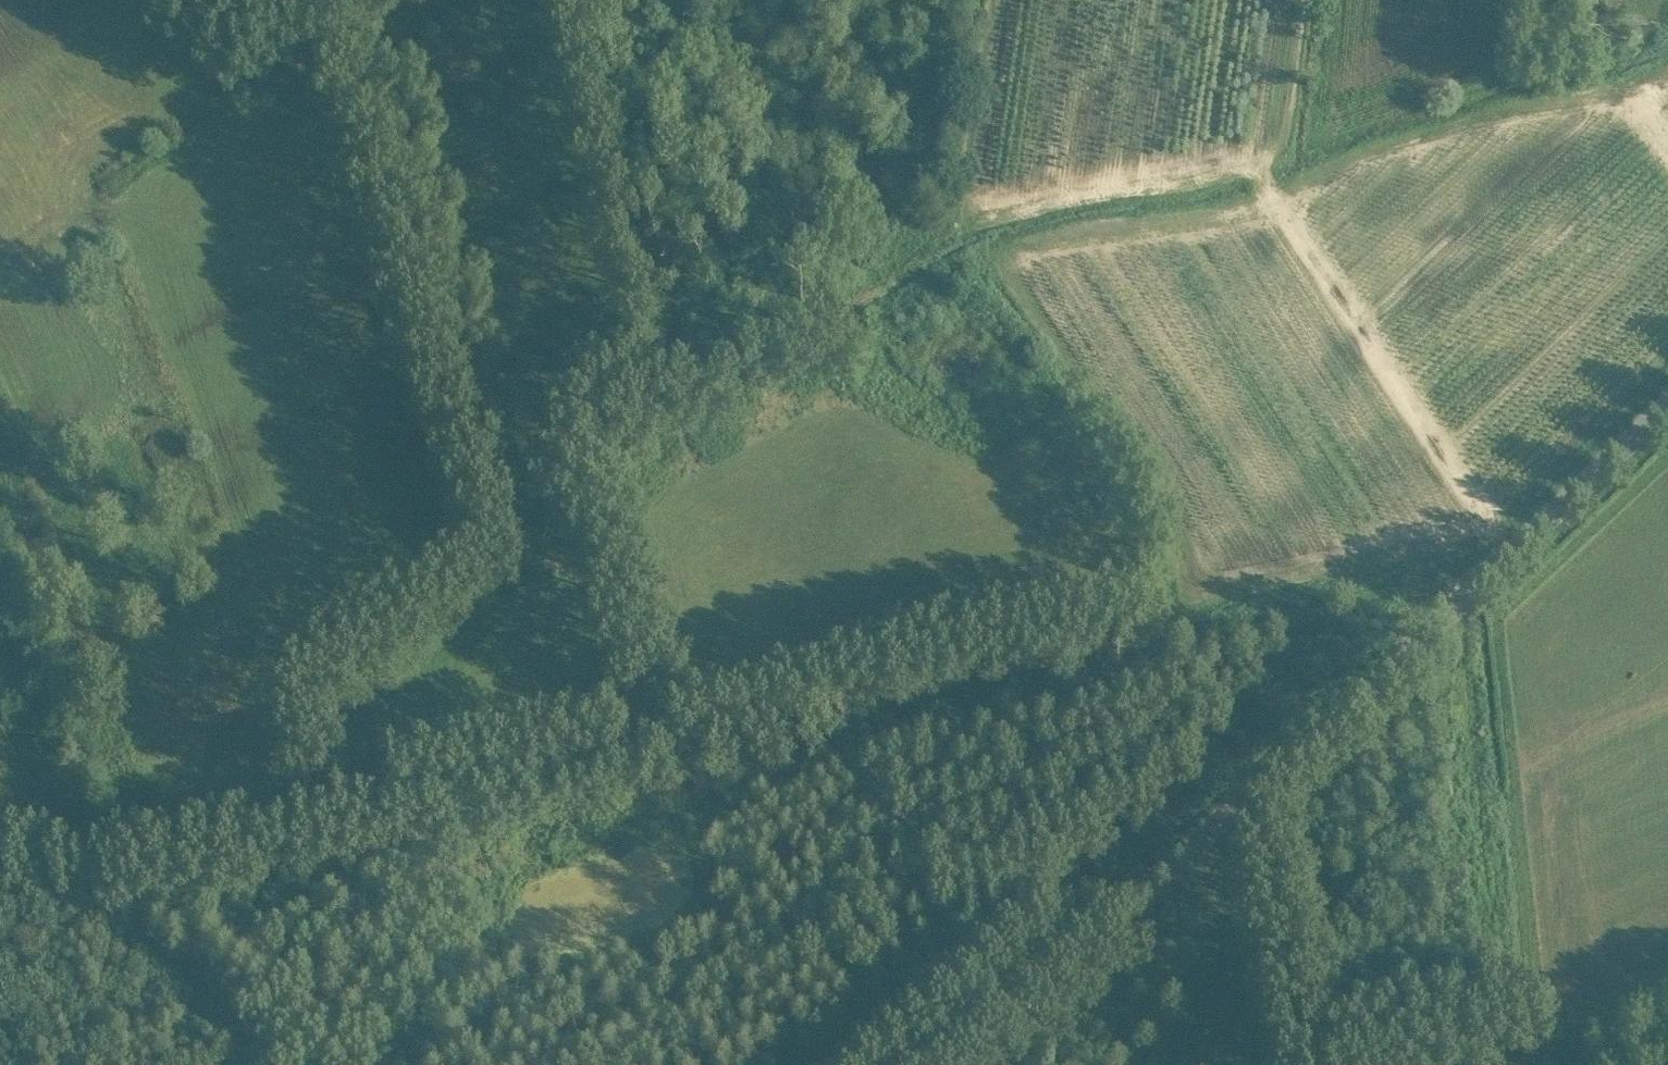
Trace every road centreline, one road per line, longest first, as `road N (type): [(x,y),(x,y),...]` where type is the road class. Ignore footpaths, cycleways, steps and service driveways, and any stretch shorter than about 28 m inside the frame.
road 1 (tertiary): [(949,1064),(1495,580),(1667,414)]

